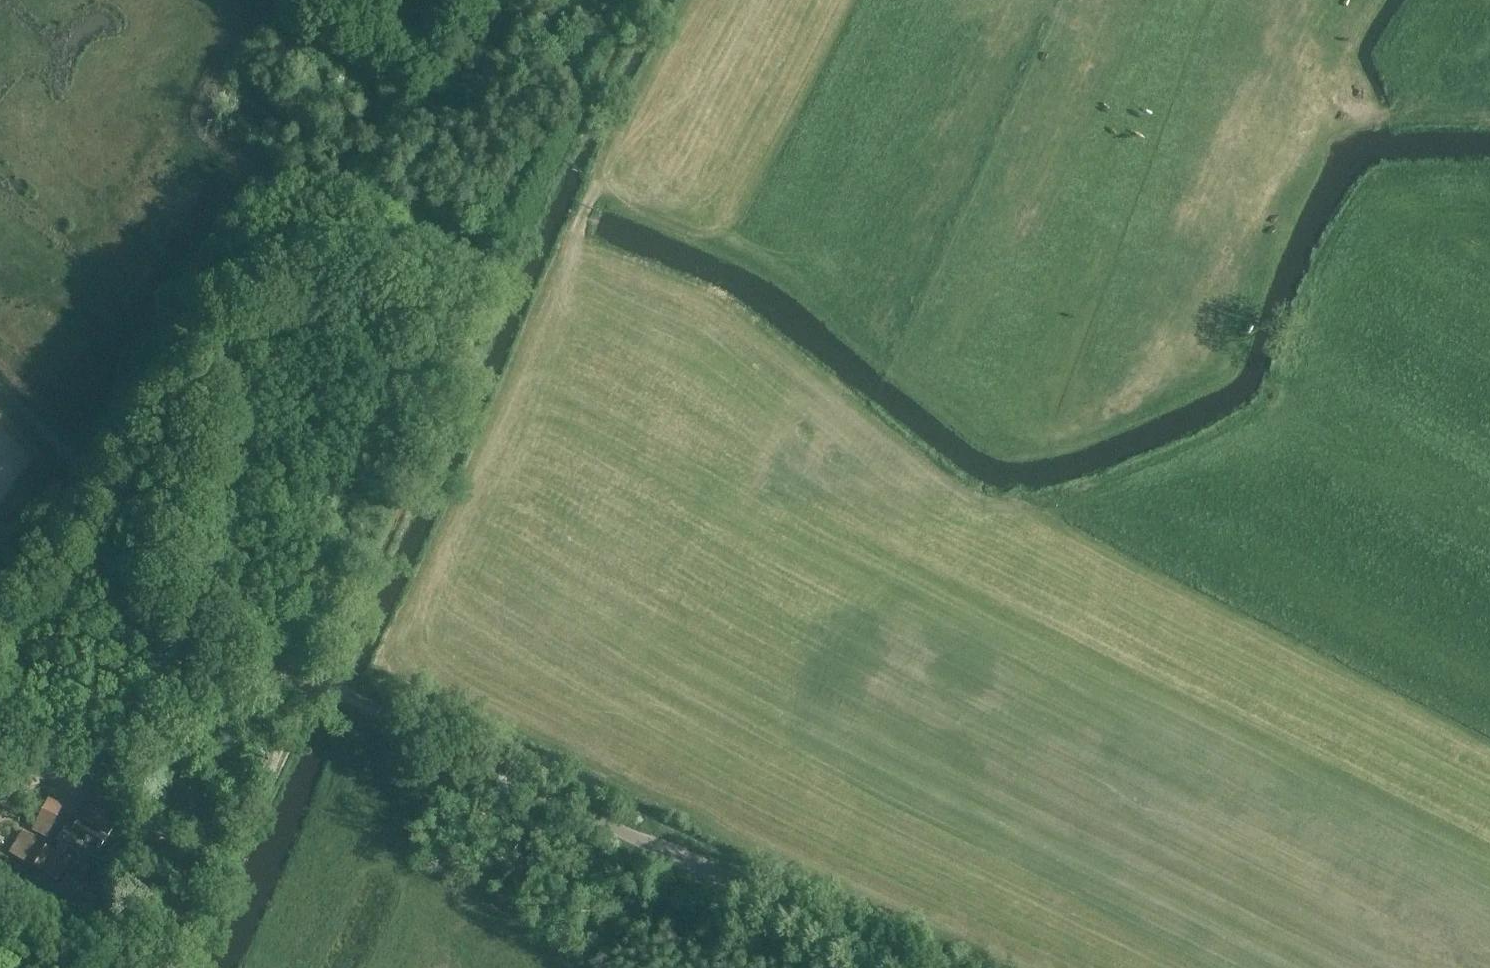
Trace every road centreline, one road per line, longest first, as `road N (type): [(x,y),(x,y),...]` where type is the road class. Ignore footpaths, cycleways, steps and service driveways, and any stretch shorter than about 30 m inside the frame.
road 1 (unclassified): [(908,967),(304,673),(233,669),(99,751),(0,749)]

